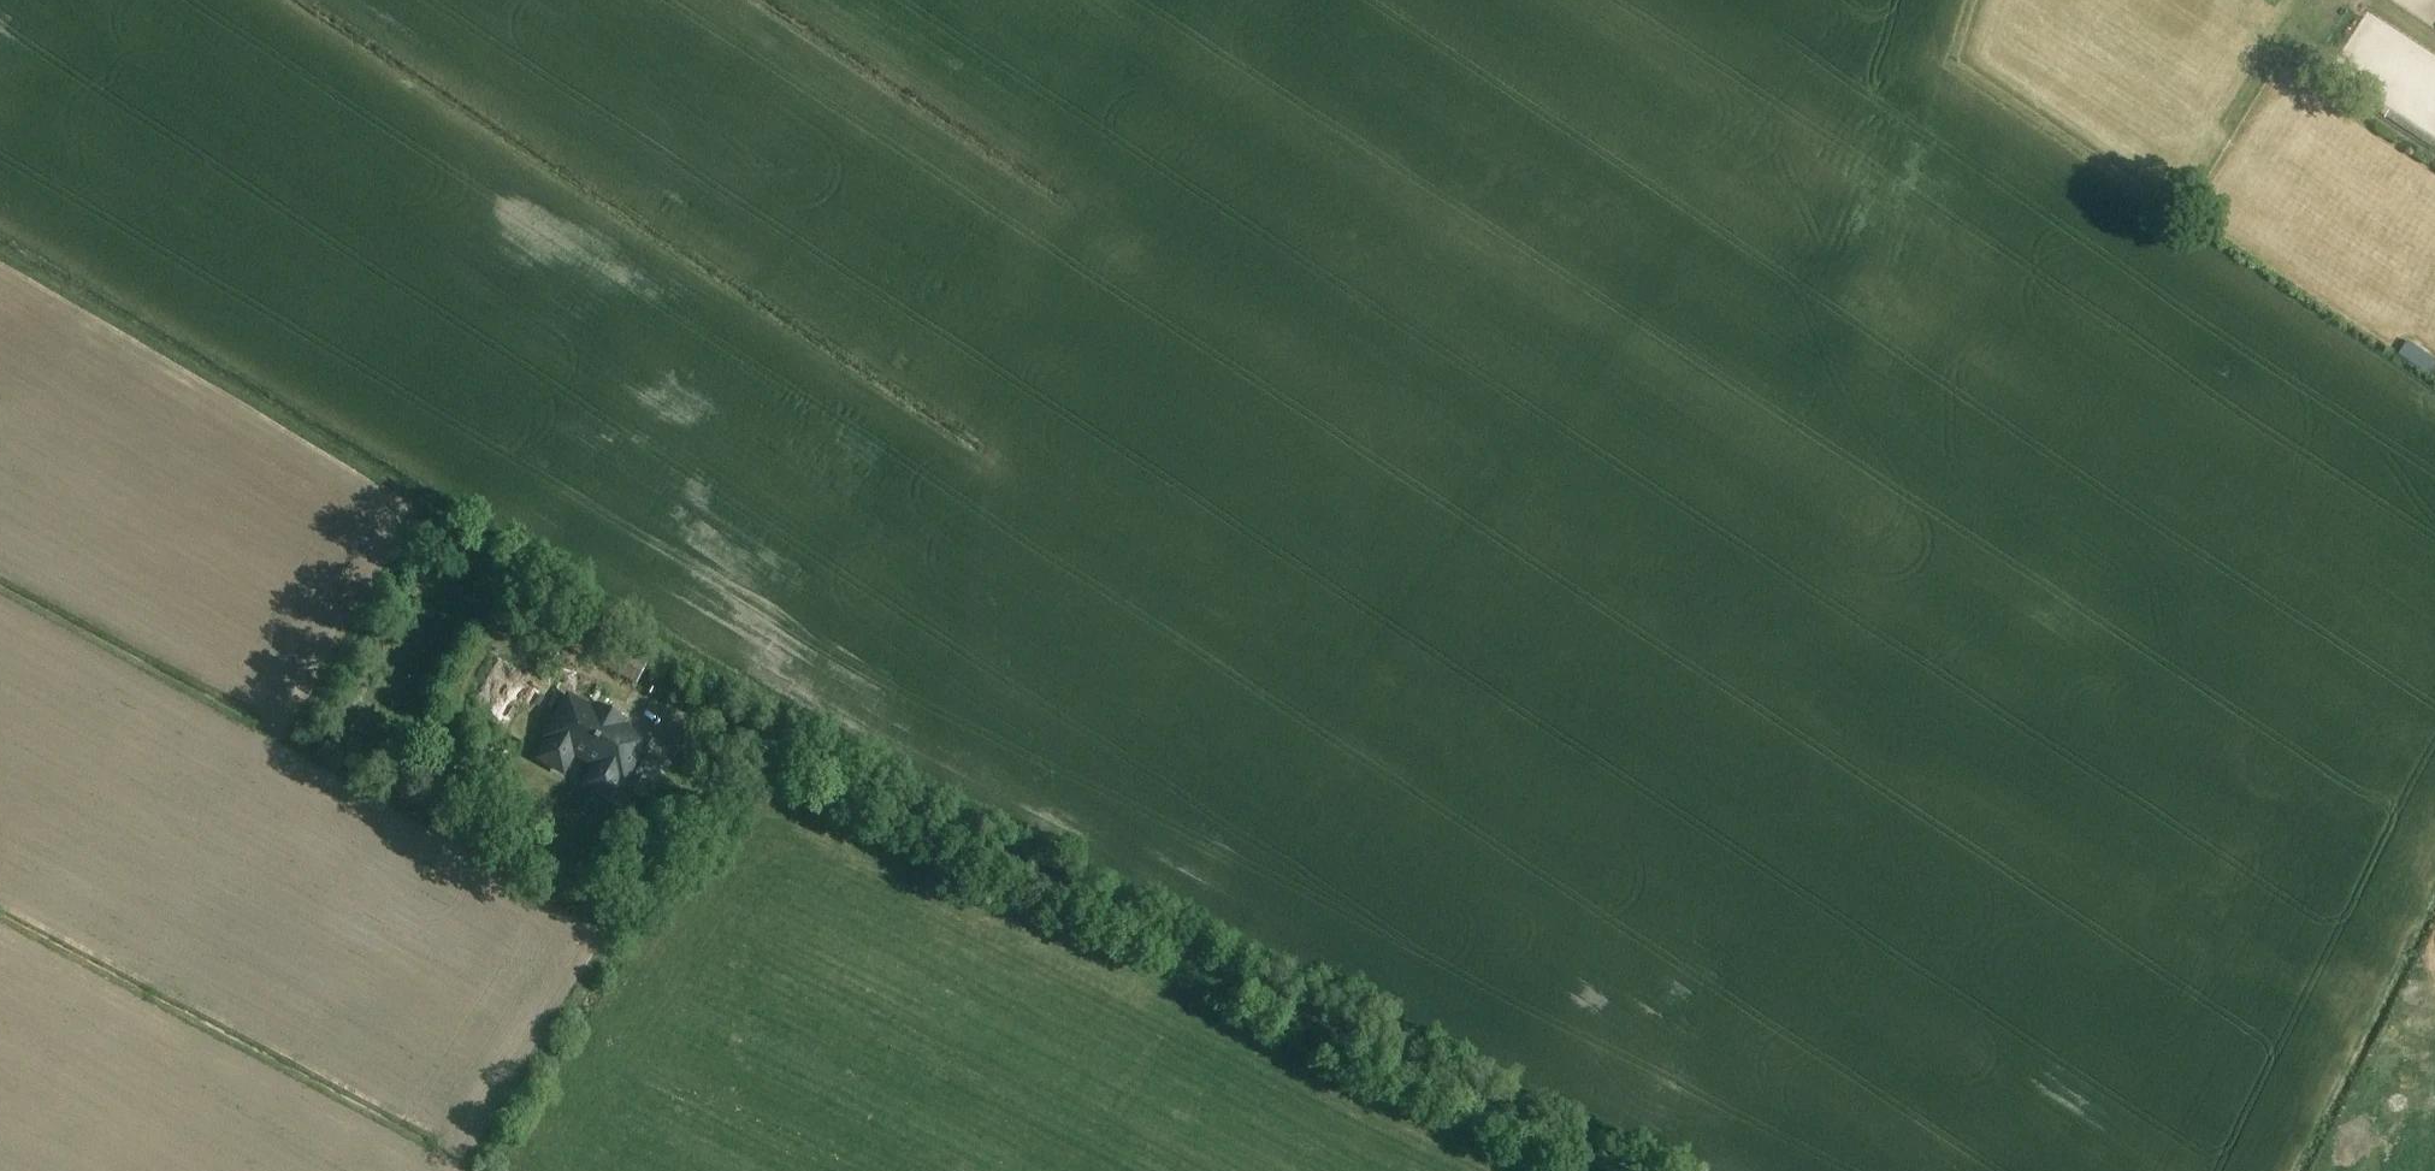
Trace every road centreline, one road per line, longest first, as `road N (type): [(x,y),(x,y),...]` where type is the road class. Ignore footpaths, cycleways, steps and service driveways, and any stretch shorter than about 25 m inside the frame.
road 1 (track): [(1630,1170),(714,710)]

